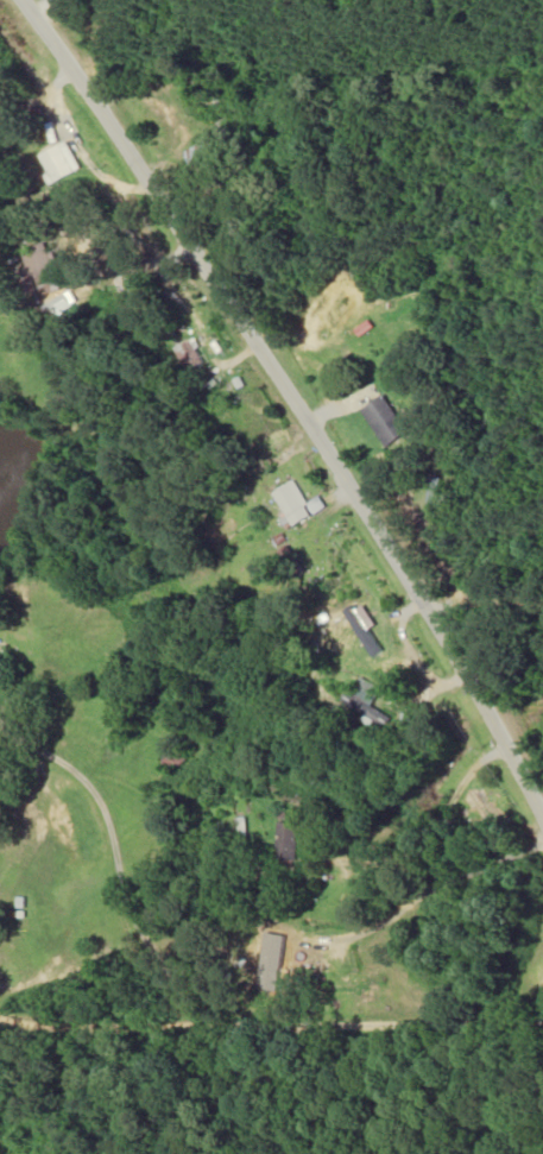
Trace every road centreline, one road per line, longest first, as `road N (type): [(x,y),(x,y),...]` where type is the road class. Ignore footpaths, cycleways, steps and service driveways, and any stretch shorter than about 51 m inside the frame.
road 1 (residential): [(542,861),(506,749),(0,20)]
road 2 (residential): [(542,1055),(232,1049),(185,1027),(144,893),(82,770),(0,706)]

